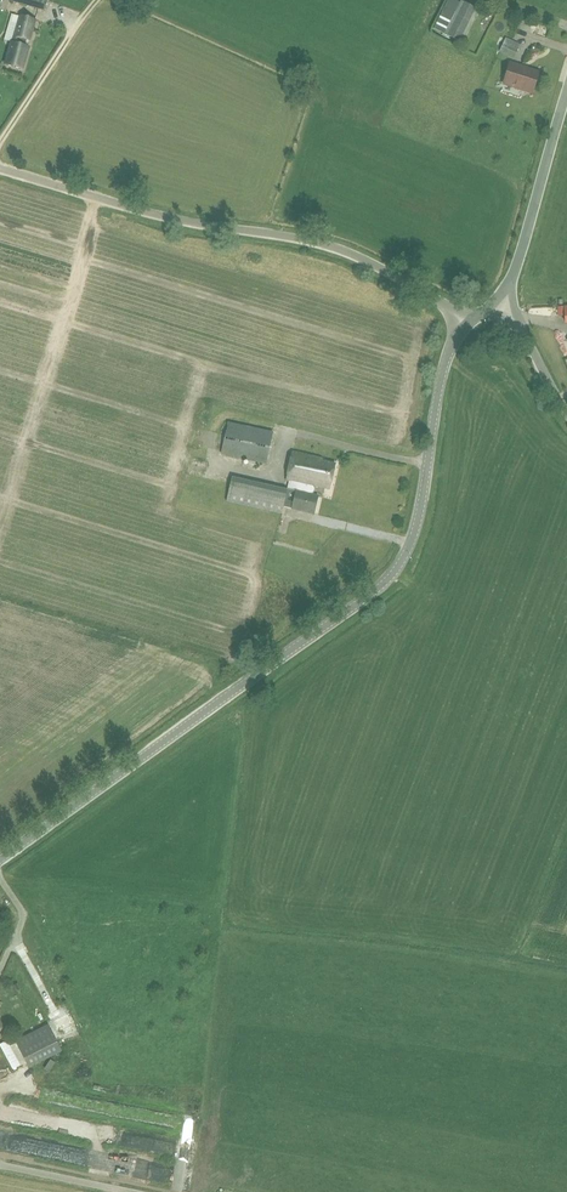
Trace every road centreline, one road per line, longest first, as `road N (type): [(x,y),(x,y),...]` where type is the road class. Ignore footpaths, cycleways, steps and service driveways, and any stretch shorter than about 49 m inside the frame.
road 1 (tertiary): [(0,857),(384,585),(419,511),(440,371),(466,323)]
road 2 (unclassified): [(466,323),(345,250),(147,211),(0,168)]
road 3 (tertiary): [(510,282),(566,92)]
road 4 (unclassified): [(0,138),(94,0)]
road 5 (unclassified): [(0,1162),(141,1191)]

